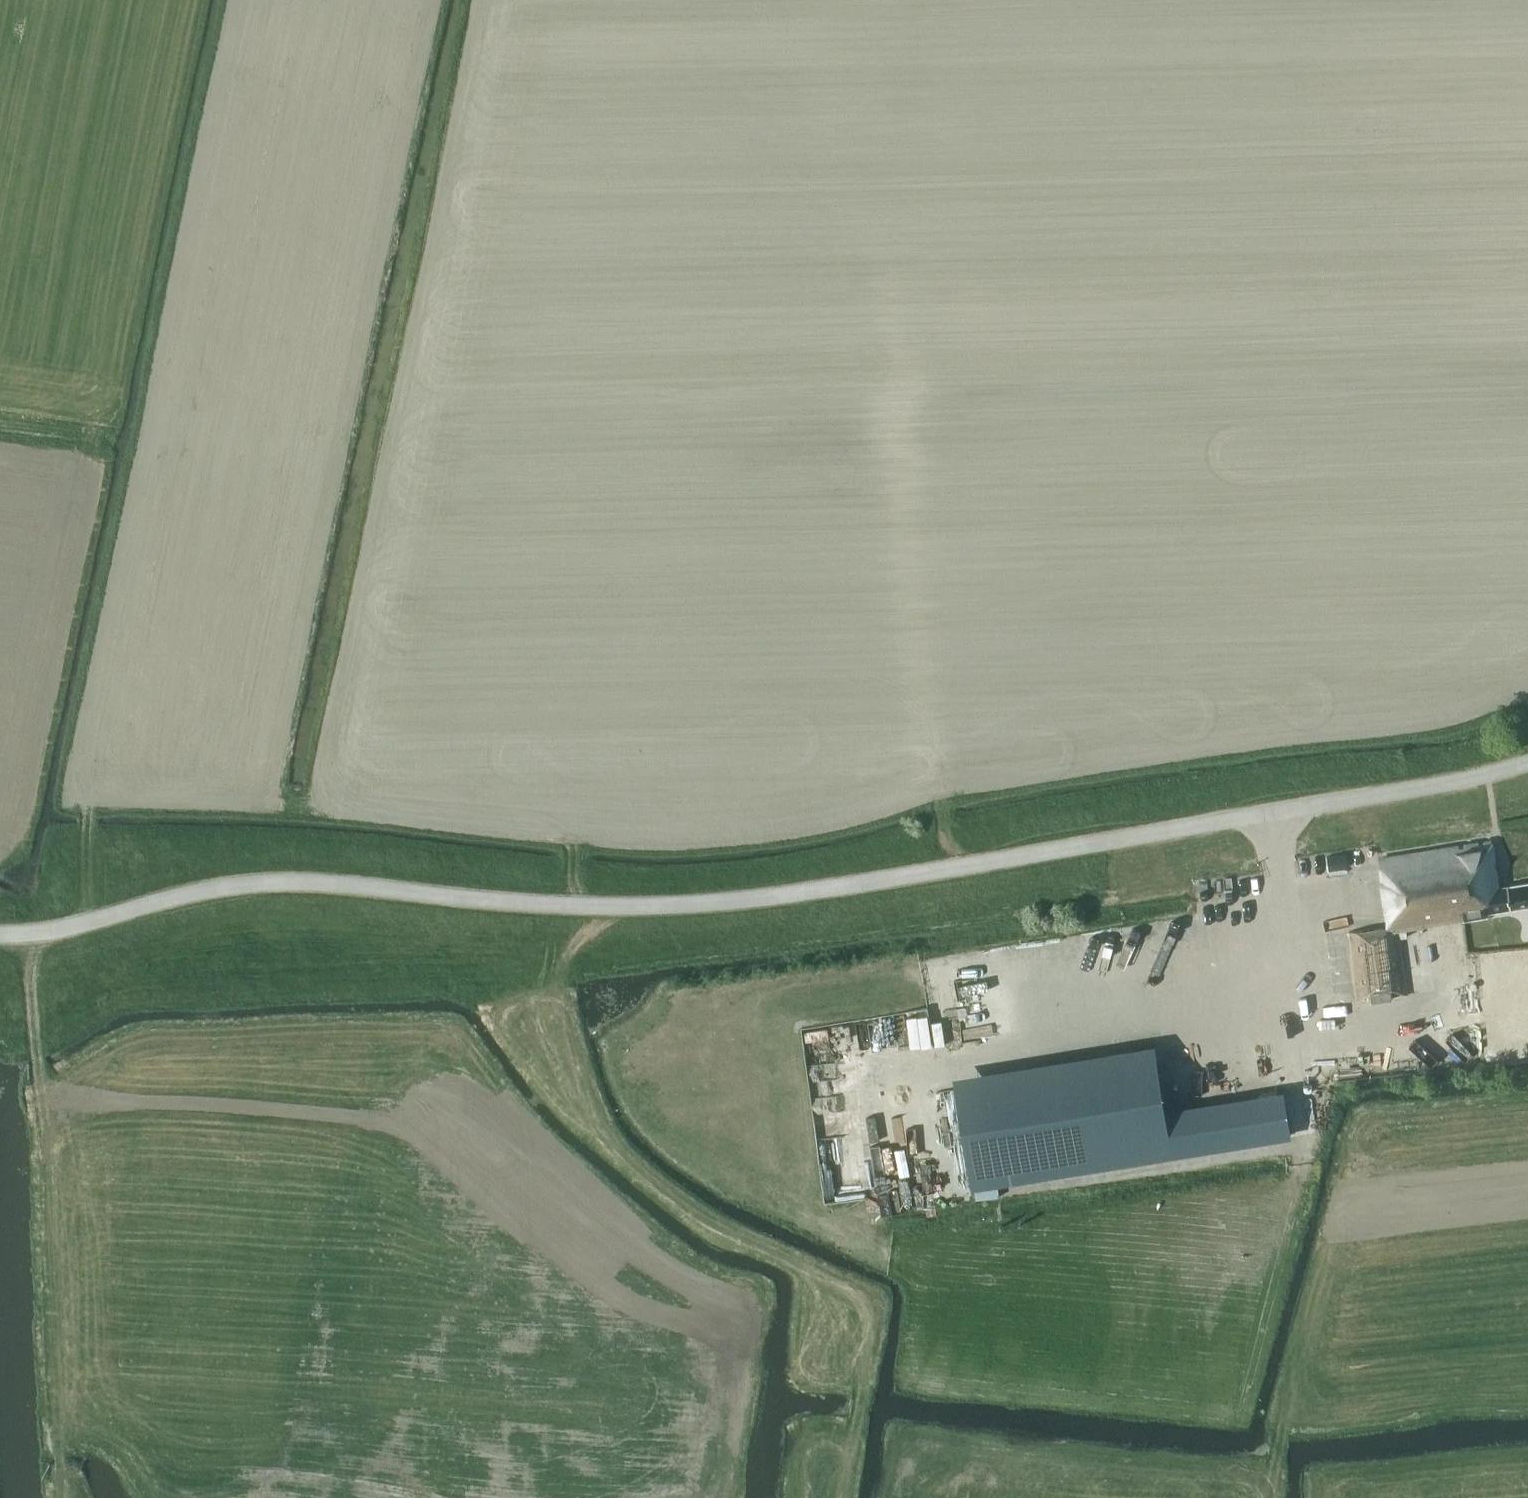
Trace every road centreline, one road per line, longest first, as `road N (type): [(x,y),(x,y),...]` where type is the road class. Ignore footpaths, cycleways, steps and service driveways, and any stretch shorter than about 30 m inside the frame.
road 1 (unclassified): [(1527,763),(1434,786),(763,898),(572,906),(276,880),(203,890),(84,923),(0,933)]

